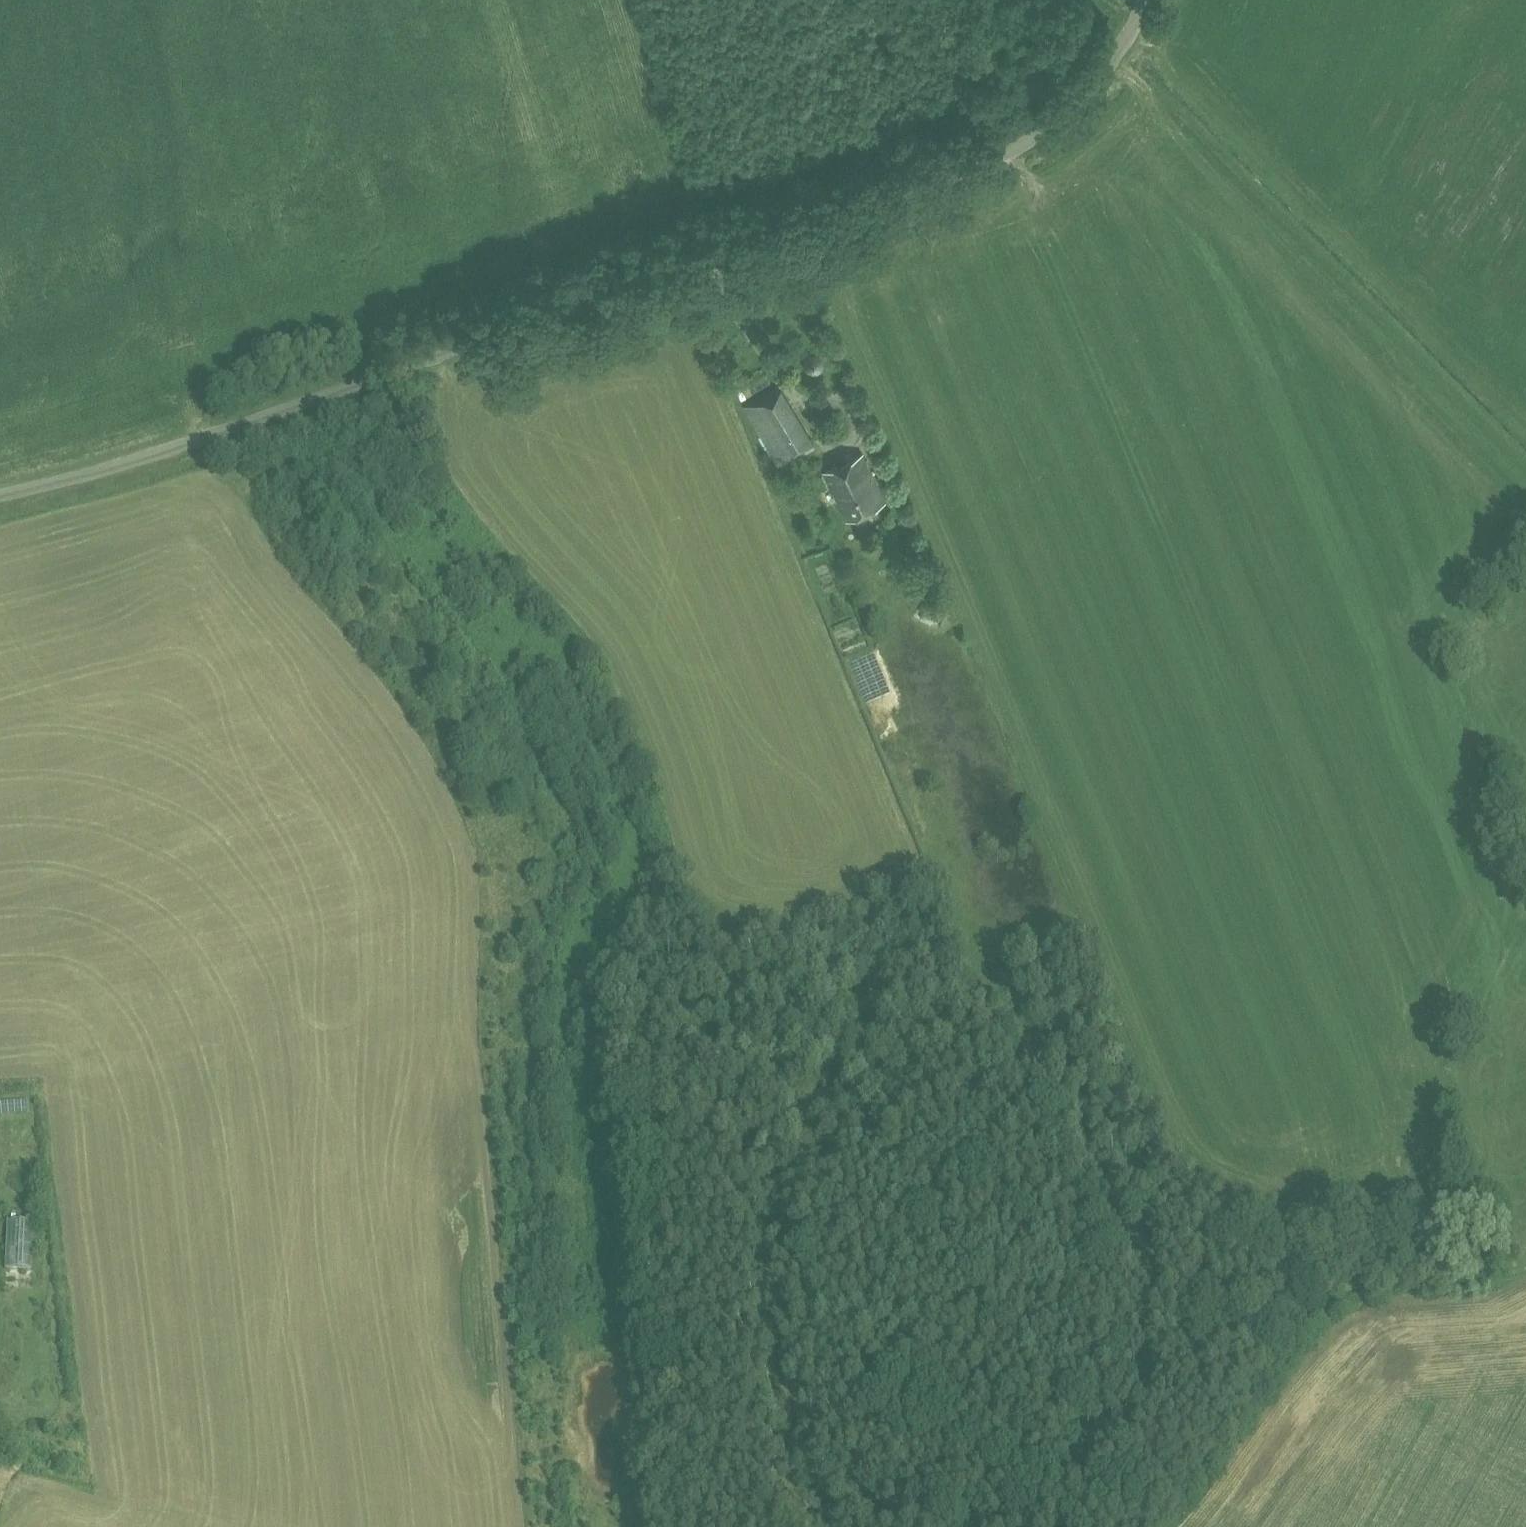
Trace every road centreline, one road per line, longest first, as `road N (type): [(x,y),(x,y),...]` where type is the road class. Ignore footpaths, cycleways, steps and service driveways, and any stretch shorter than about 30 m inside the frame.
road 1 (unclassified): [(0,489),(128,459),(377,379),(999,162),(1087,99),(1126,44),(1143,0)]

